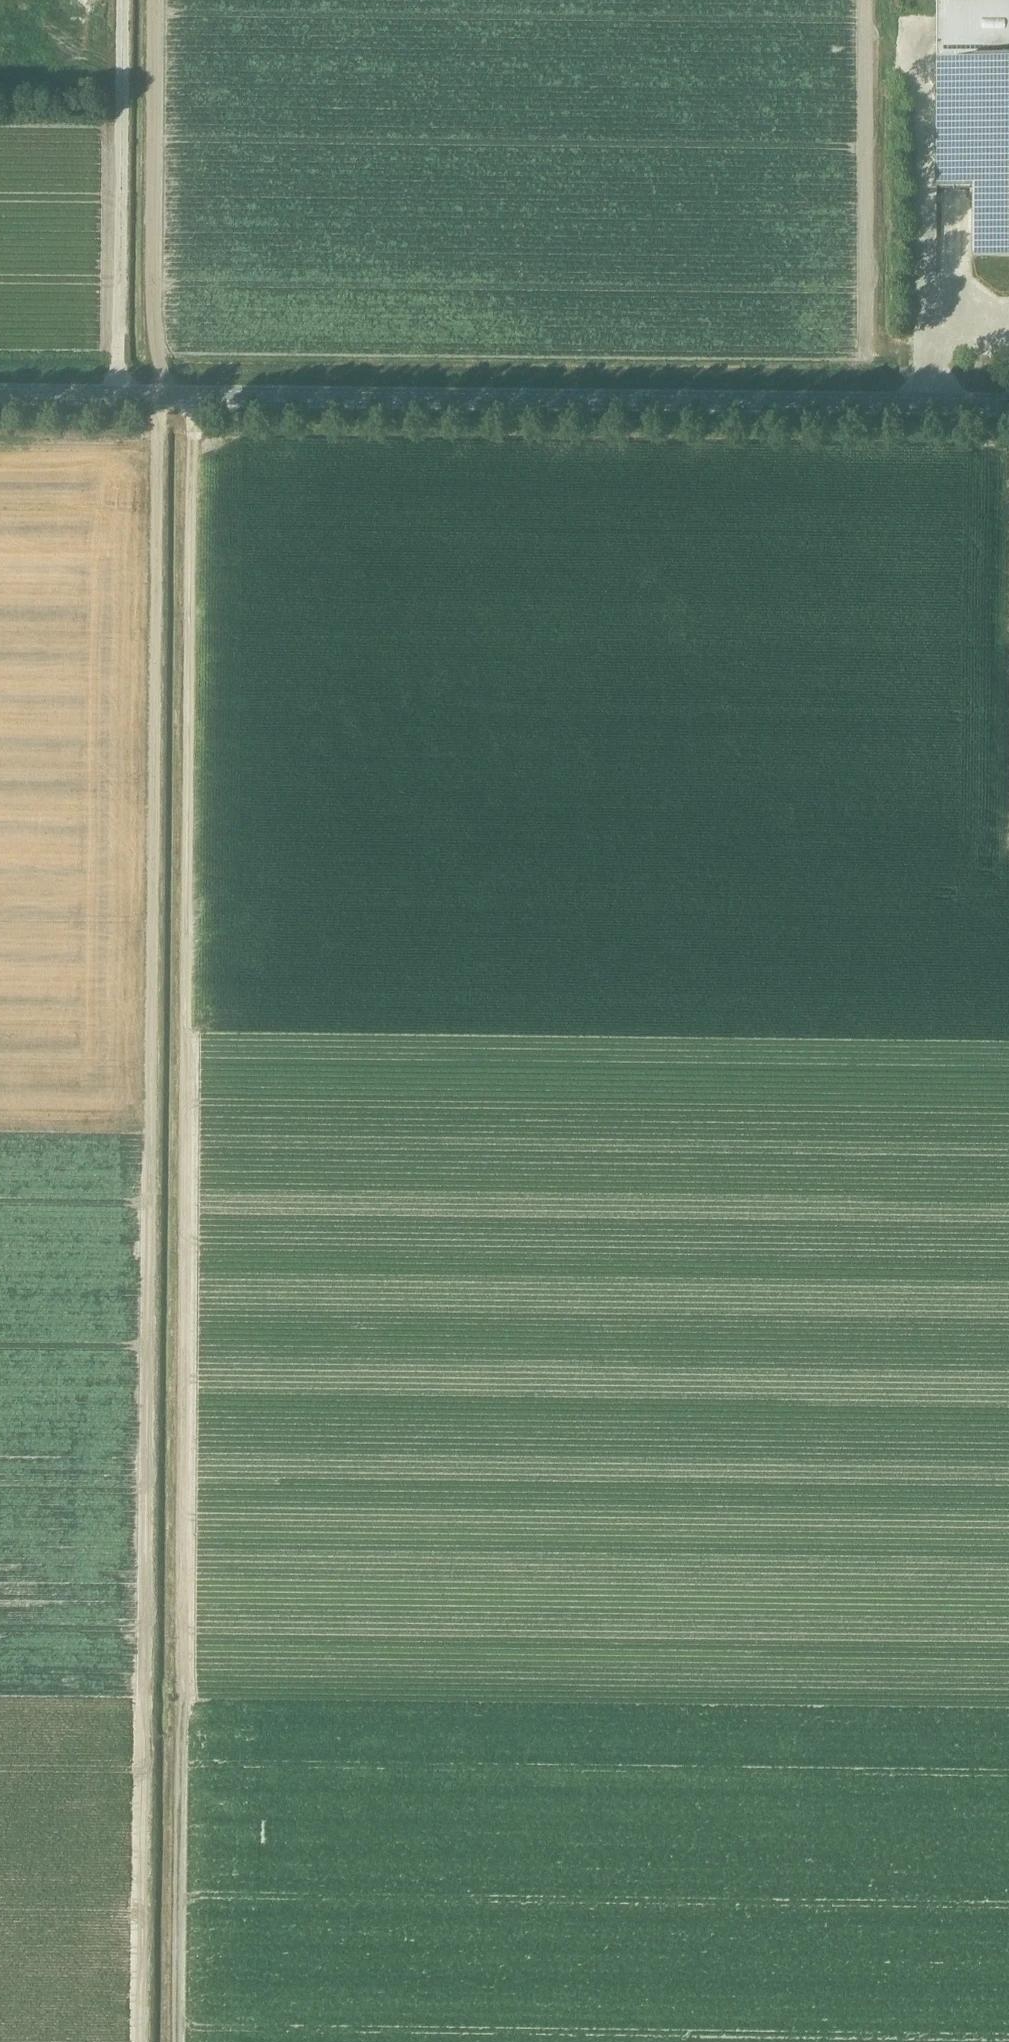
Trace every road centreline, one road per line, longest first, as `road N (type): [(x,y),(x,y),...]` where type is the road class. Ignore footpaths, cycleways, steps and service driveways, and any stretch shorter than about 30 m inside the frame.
road 1 (unclassified): [(1008,404),(0,393)]

